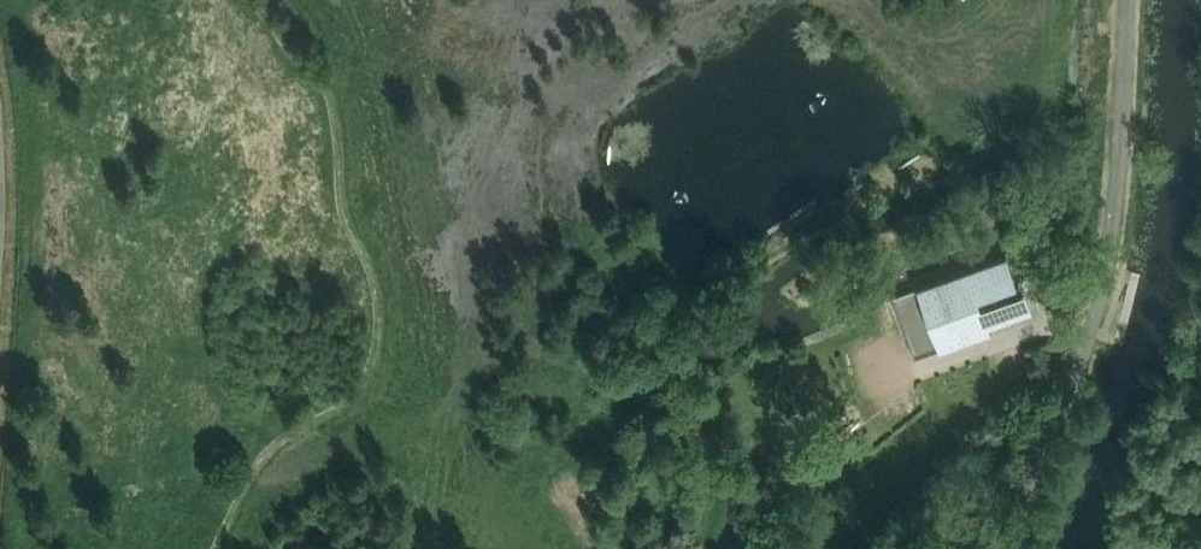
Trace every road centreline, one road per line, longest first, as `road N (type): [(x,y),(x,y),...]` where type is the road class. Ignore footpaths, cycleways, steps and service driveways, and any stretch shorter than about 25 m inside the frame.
road 1 (unclassified): [(994,548),(1097,313),(1117,194),(1129,0)]

